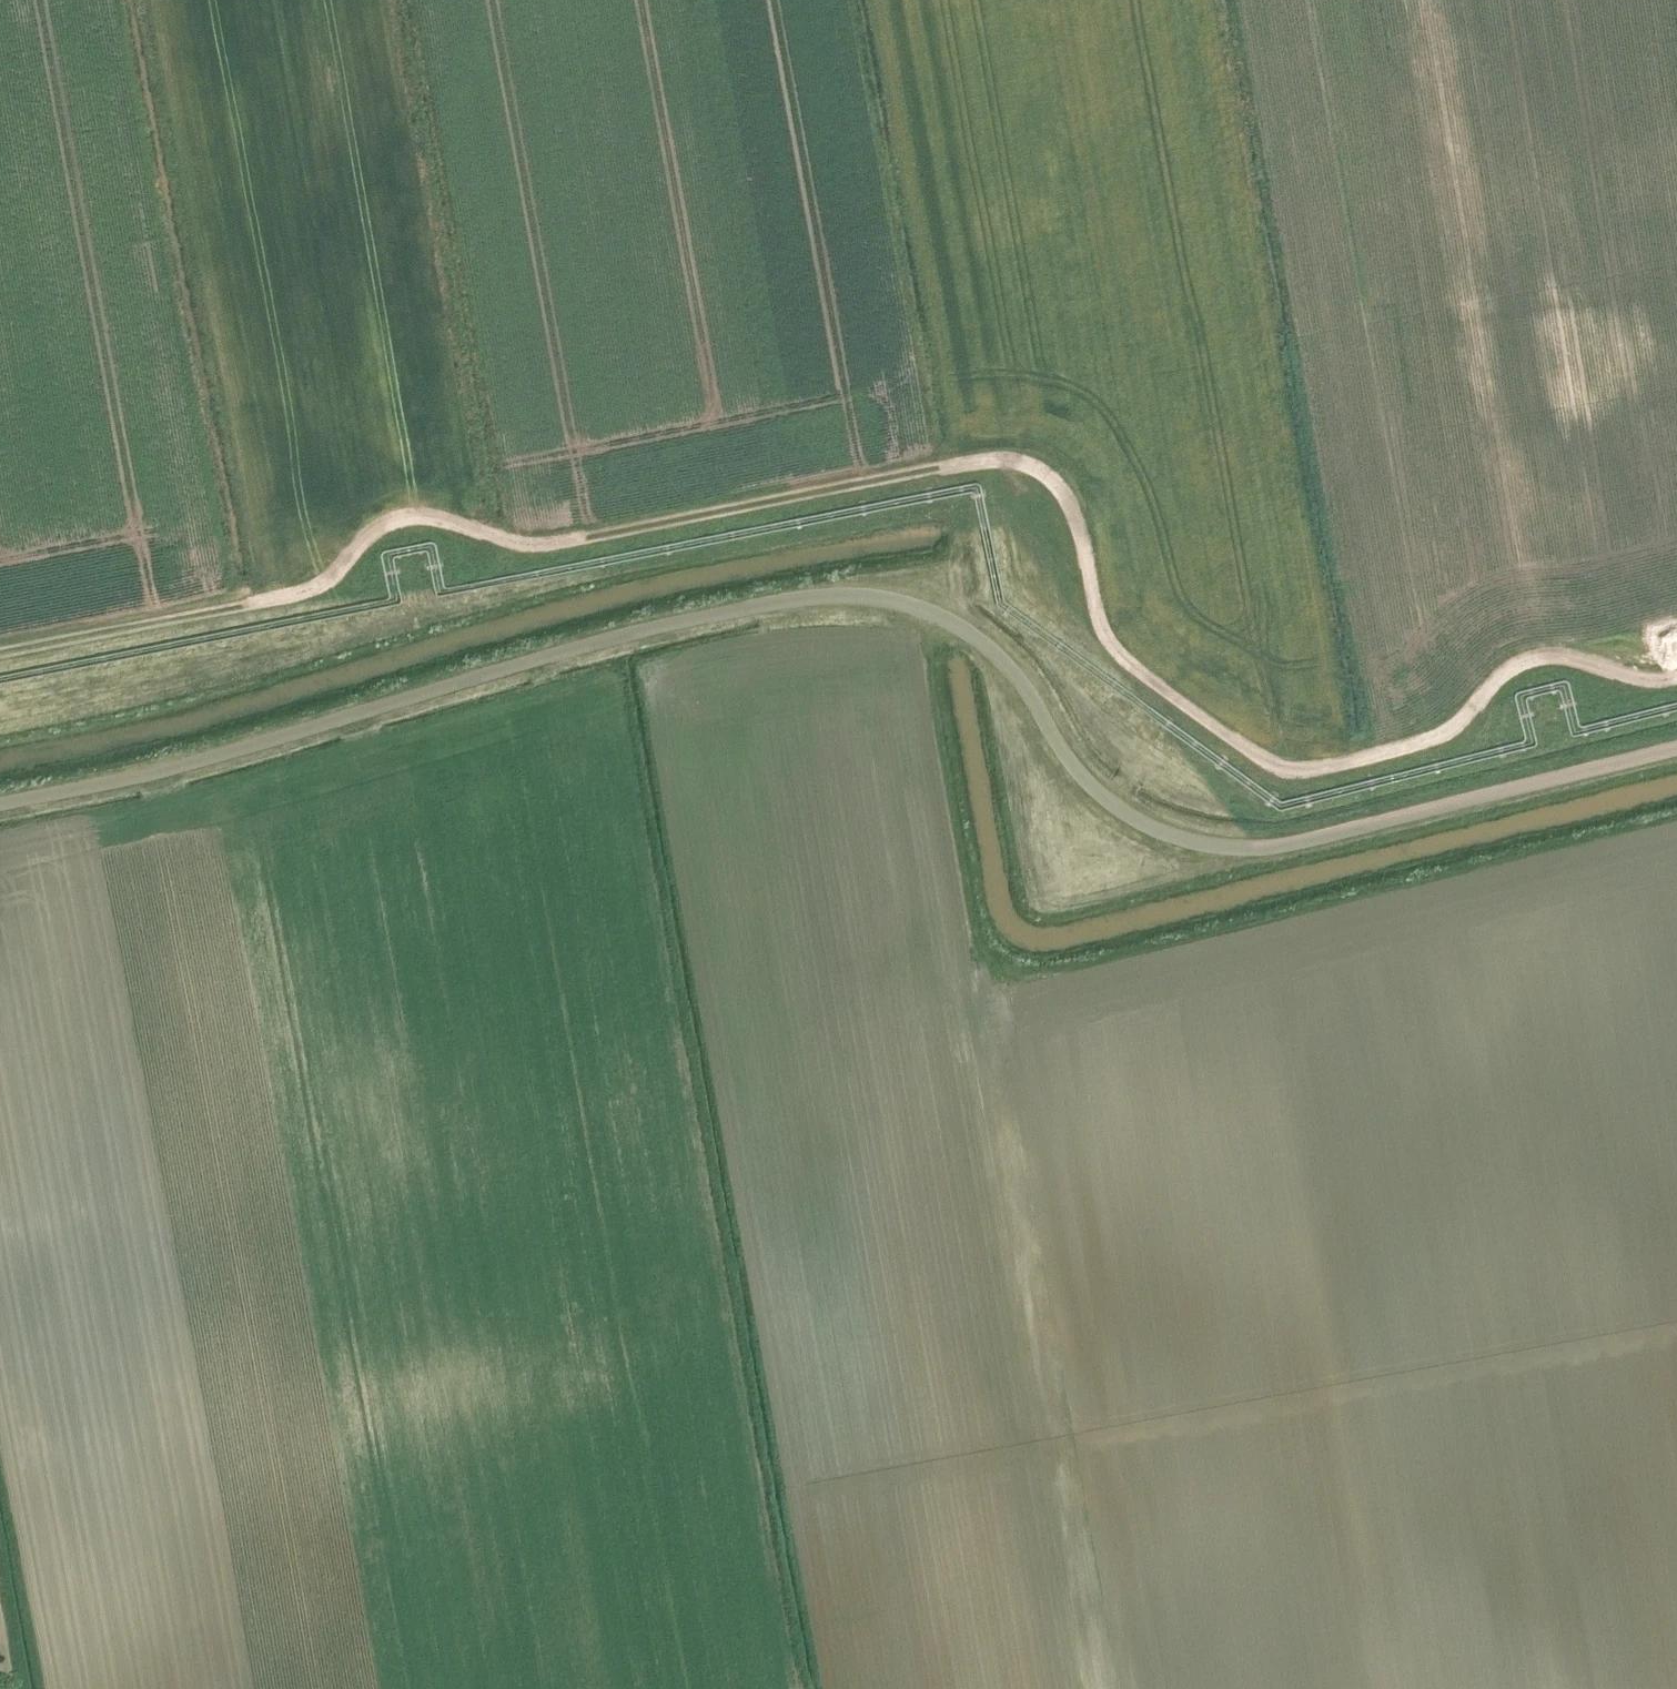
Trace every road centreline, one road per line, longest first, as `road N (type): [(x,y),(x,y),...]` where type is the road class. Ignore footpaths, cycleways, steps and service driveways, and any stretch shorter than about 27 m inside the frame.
road 1 (track): [(1676,677),(1538,656),(1506,669),(1433,737),(1320,767),(1280,766),(1120,653),(1102,627),(1080,528),(1062,488),(1037,466),(1003,458),(549,544),(410,517),(374,531),(306,590),(0,653)]
road 2 (unclassified): [(0,805),(217,756),(642,631),(844,594),(917,605),(966,628),(1011,667),(1093,787),(1155,829),(1206,843),(1301,840),(1676,747)]

